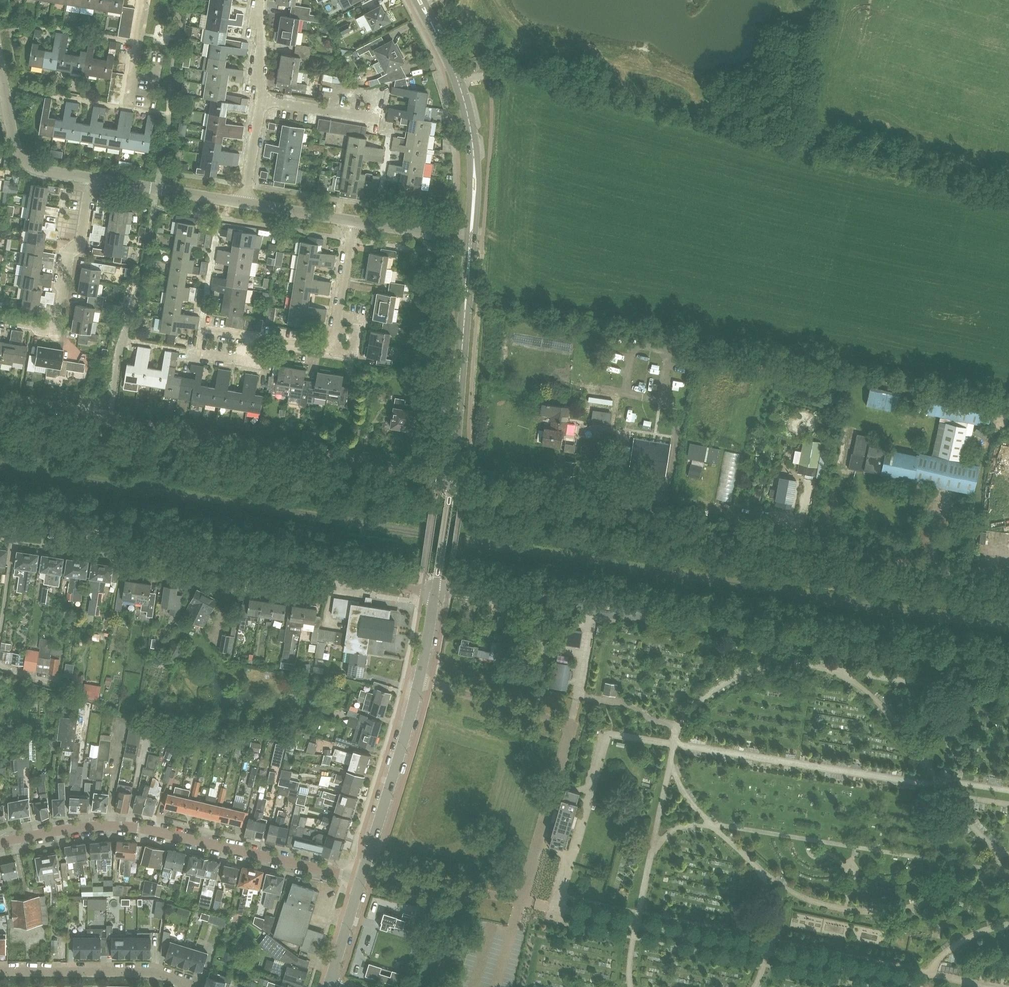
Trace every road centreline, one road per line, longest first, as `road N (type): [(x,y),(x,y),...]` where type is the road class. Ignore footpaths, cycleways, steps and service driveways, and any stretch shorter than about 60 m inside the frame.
road 1 (unclassified): [(1008,579),(479,493),(452,479)]
road 2 (residential): [(440,477),(0,402)]
road 3 (residential): [(435,592),(0,525)]
road 4 (residential): [(361,879),(129,827),(0,843)]
road 5 (tertiary): [(361,879),(408,724),(435,592)]
road 6 (tertiary): [(471,239),(467,110),(420,0)]
road 7 (tertiary): [(452,479),(471,239)]
road 8 (residential): [(0,319),(59,323),(90,178)]
road 9 (residential): [(354,221),(333,353),(262,342)]
road 10 (residential): [(185,986),(152,972),(0,971)]
road 11 (residential): [(245,203),(90,178)]
road 12 (residential): [(90,178),(23,160),(3,88)]

